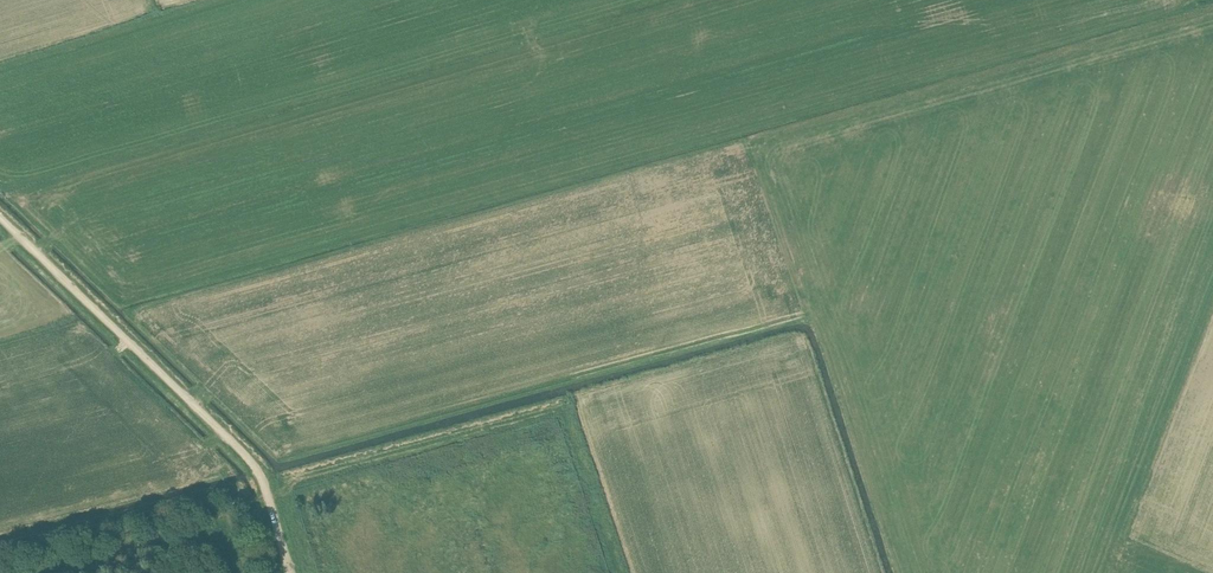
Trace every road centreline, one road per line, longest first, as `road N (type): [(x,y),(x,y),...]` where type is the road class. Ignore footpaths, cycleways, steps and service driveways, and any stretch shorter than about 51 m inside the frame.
road 1 (unclassified): [(293,572),(268,484),(245,445),(0,208)]

